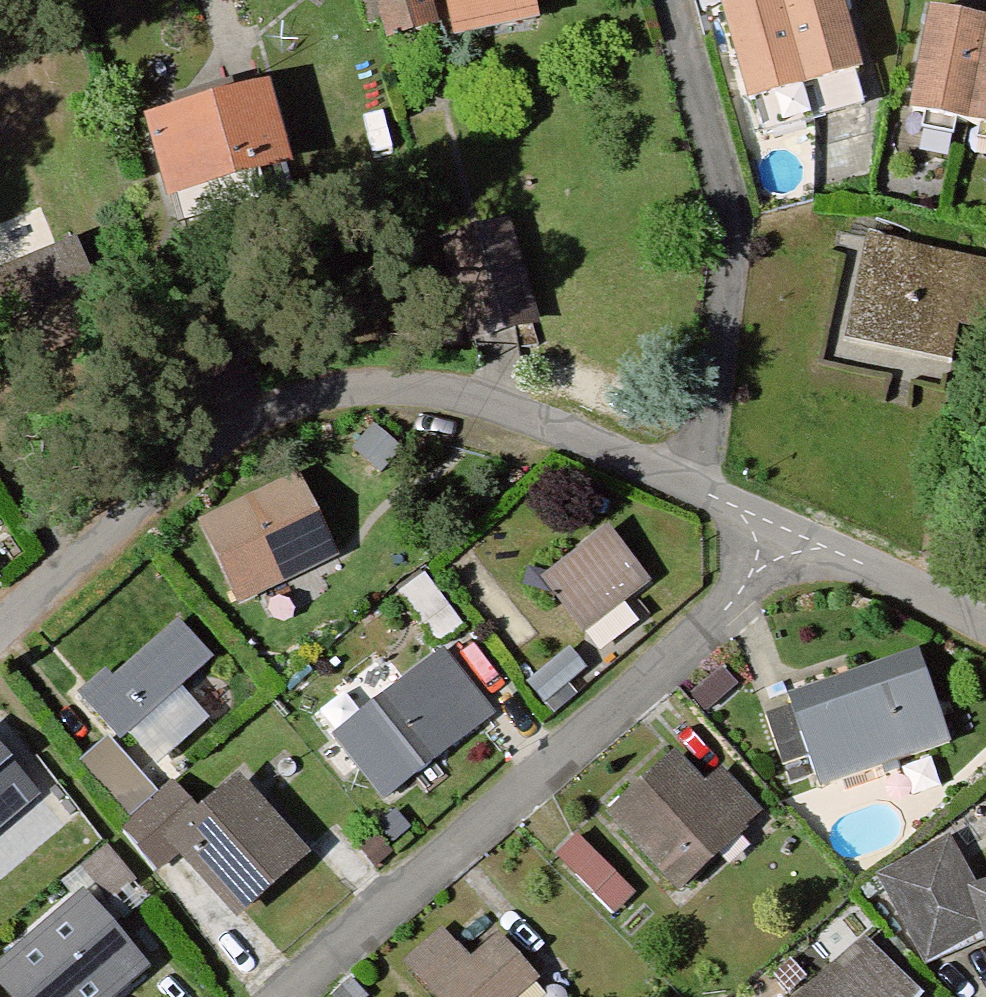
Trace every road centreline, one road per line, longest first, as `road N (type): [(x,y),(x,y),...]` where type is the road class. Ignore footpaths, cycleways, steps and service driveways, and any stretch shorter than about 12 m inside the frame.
road 1 (residential): [(0,631),(251,425),(325,397),(399,389),(478,396),(688,480)]
road 2 (residential): [(281,996),(717,611),(790,535)]
road 3 (residential): [(688,480),(715,364),(727,238),(725,188),(672,0)]
road 4 (residential): [(790,535),(985,625)]

